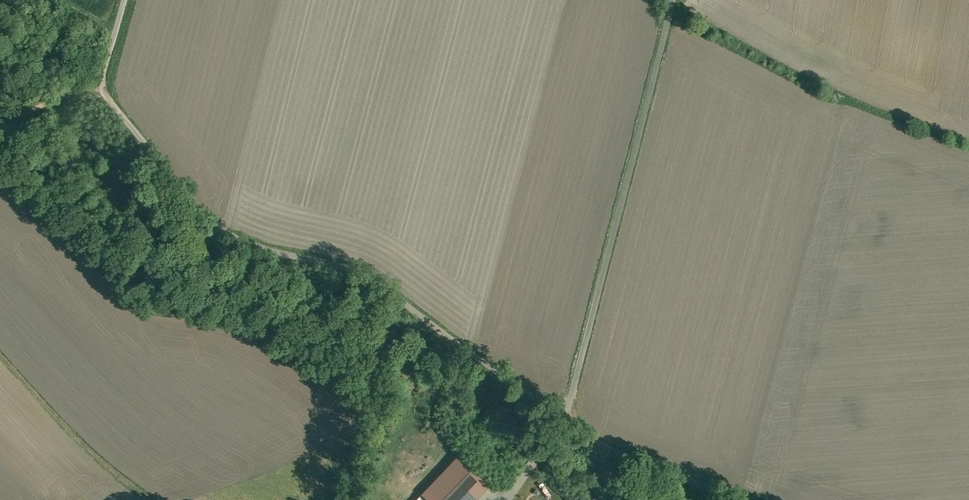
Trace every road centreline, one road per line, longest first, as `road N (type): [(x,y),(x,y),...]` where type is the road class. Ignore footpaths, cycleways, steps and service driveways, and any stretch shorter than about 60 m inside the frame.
road 1 (unclassified): [(117,0),(92,72),(211,233),(357,279),(567,415)]
road 2 (unclassified): [(567,415),(669,0)]
road 3 (unclassified): [(567,415),(604,443),(746,499)]

